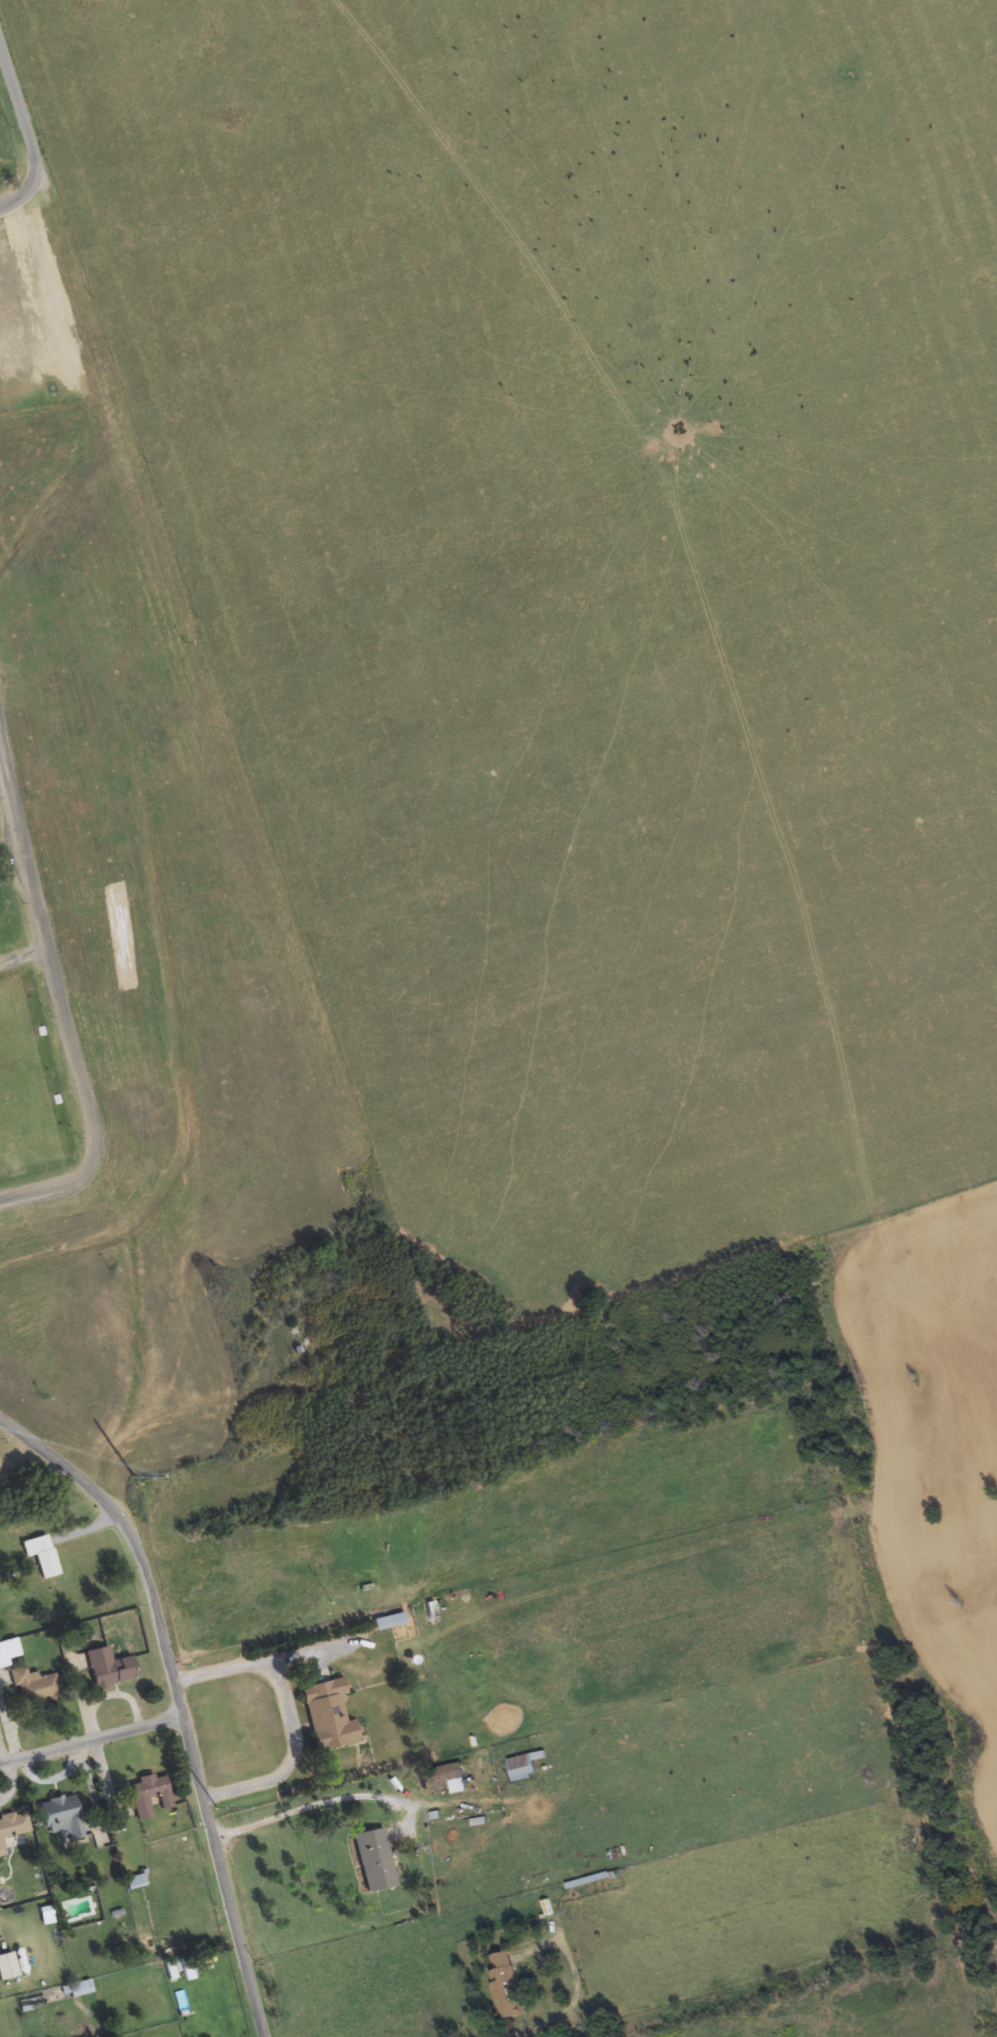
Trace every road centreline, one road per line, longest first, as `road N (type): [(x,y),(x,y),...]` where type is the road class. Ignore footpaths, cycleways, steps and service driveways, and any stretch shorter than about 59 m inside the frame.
road 1 (tertiary): [(264,2036),(186,1718),(129,1538),(75,1478),(0,1427)]
road 2 (residential): [(0,967),(48,953),(0,746)]
road 3 (residential): [(0,1765),(186,1718)]
road 4 (residential): [(0,199),(21,192),(34,171),(0,54)]

